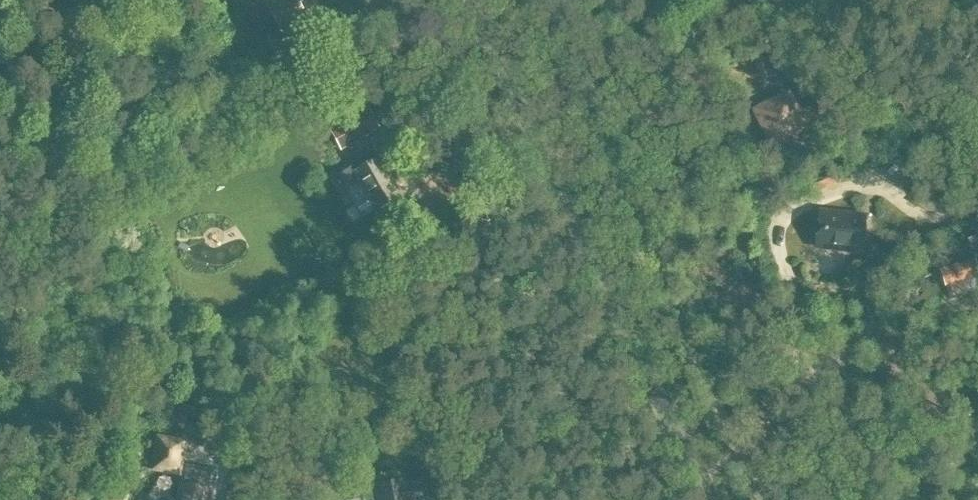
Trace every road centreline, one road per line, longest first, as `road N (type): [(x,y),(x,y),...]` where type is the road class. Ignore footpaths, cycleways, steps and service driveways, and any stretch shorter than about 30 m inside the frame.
road 1 (secondary): [(708,499),(470,0)]

